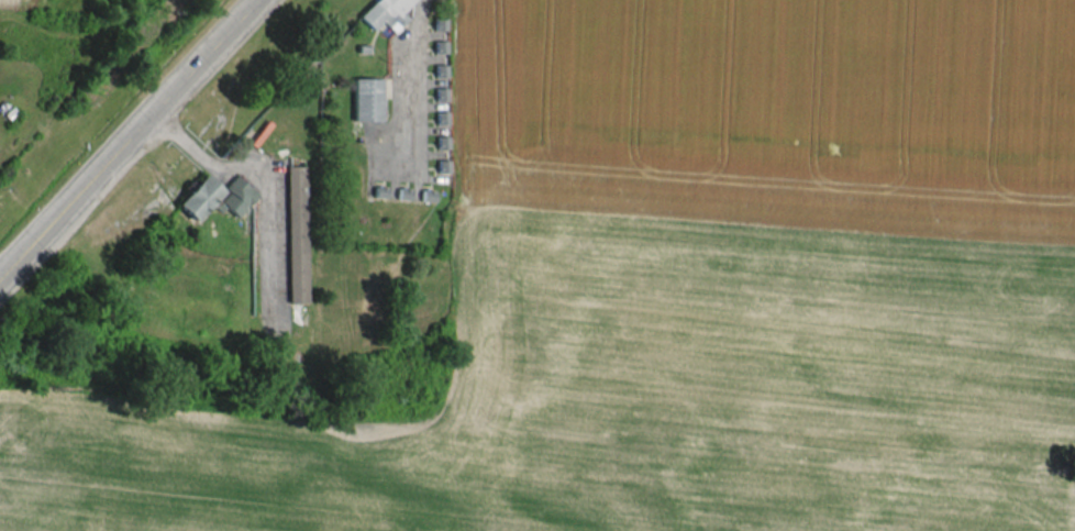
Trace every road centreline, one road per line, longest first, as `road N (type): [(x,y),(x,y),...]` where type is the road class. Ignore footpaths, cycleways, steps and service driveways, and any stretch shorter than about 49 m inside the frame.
road 1 (primary): [(259,0),(0,274)]

